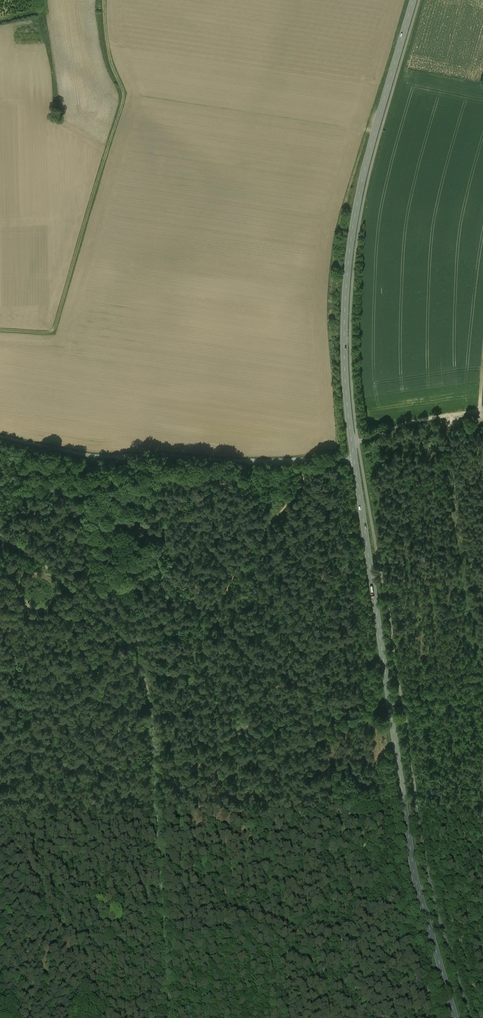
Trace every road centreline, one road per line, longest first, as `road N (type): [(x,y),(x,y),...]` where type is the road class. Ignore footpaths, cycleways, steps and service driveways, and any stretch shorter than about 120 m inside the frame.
road 1 (secondary): [(455,1017),(414,872),(345,373),(356,206),(413,0)]
road 2 (track): [(104,0),(108,53),(123,97),(54,333),(0,330)]
road 3 (track): [(355,460),(94,458),(0,438)]
road 4 (track): [(157,747),(170,1017)]
road 5 (track): [(157,747),(0,770)]
road 6 (track): [(482,412),(352,442)]

